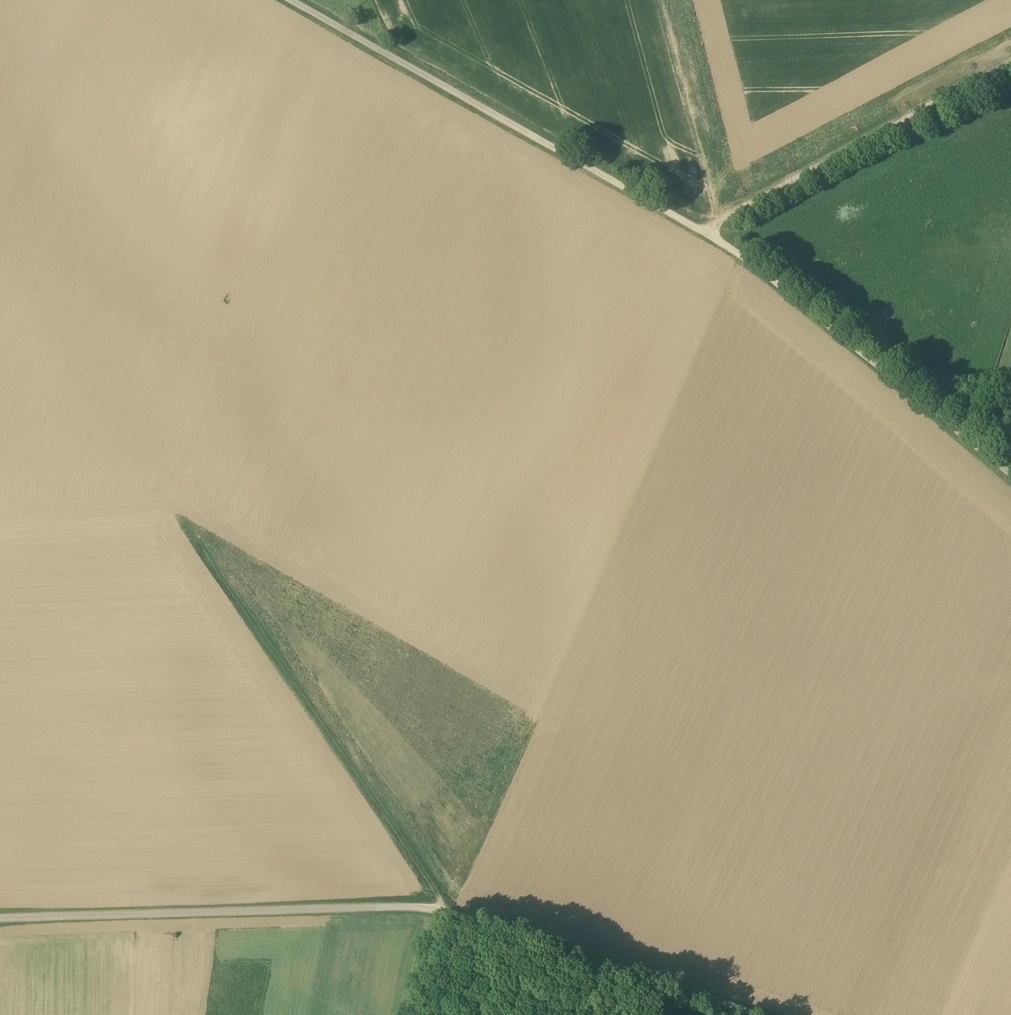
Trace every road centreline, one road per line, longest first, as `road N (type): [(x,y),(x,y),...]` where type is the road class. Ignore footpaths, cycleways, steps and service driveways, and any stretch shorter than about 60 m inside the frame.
road 1 (unclassified): [(1010,470),(822,313),(707,233),(301,0)]
road 2 (unclassified): [(756,1014),(443,908),(0,919)]
road 3 (track): [(414,1014),(426,955),(446,910),(176,517)]

